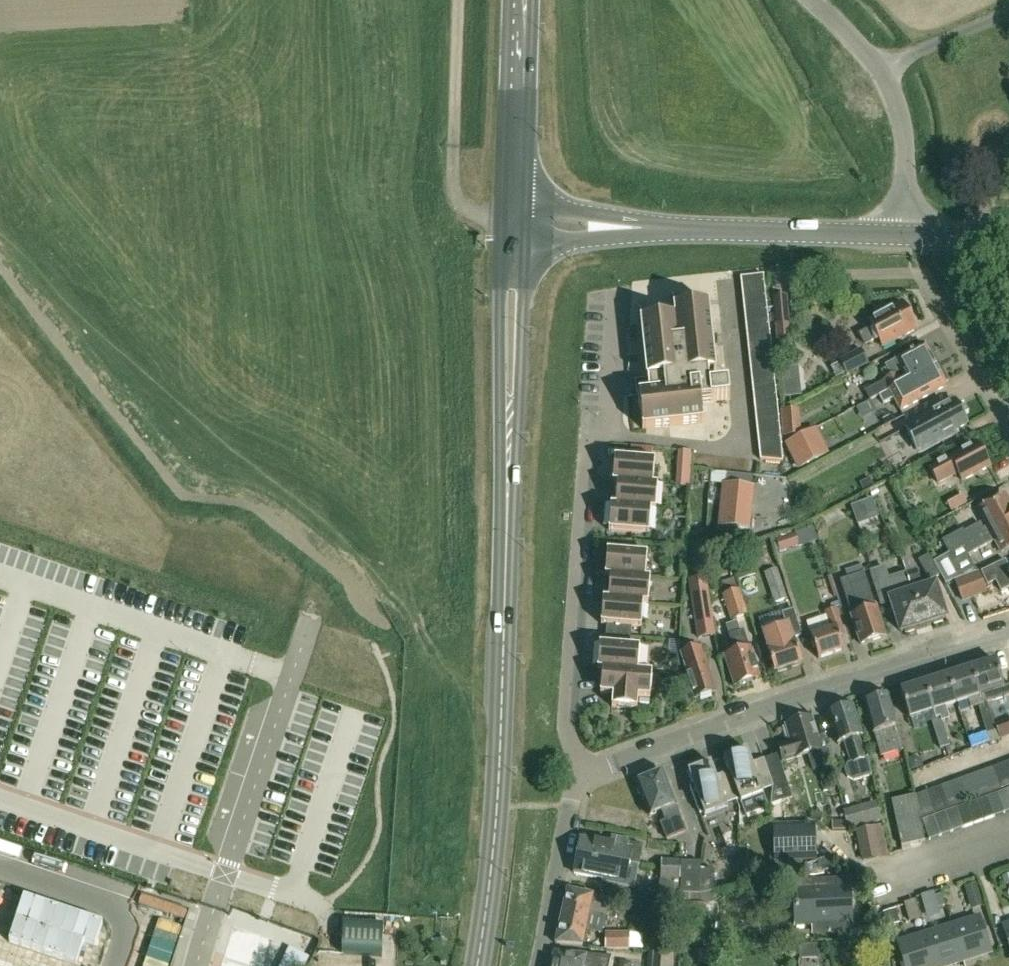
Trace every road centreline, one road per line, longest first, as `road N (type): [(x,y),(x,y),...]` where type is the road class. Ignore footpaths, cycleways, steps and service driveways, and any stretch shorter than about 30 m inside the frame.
road 1 (primary): [(481,965),(496,835),(515,220)]
road 2 (residential): [(592,776),(660,745),(1008,630)]
road 3 (tertiary): [(903,234),(515,220)]
road 4 (residential): [(592,776),(568,728),(581,473),(605,439)]
road 5 (residential): [(605,439),(743,448),(727,282)]
road 6 (unclassified): [(903,234),(896,93),(872,57),(811,0)]
road 7 (track): [(460,0),(454,191),(463,212),(515,220)]
road 8 (primary): [(515,220),(525,0)]
road 9 (residential): [(537,965),(557,865),(580,787),(592,776)]
road 10 (track): [(0,45),(153,0)]
road 11 (residential): [(924,272),(998,412)]
road 12 (residential): [(605,439),(617,291)]
road 13 (residential): [(1008,828),(884,875)]

